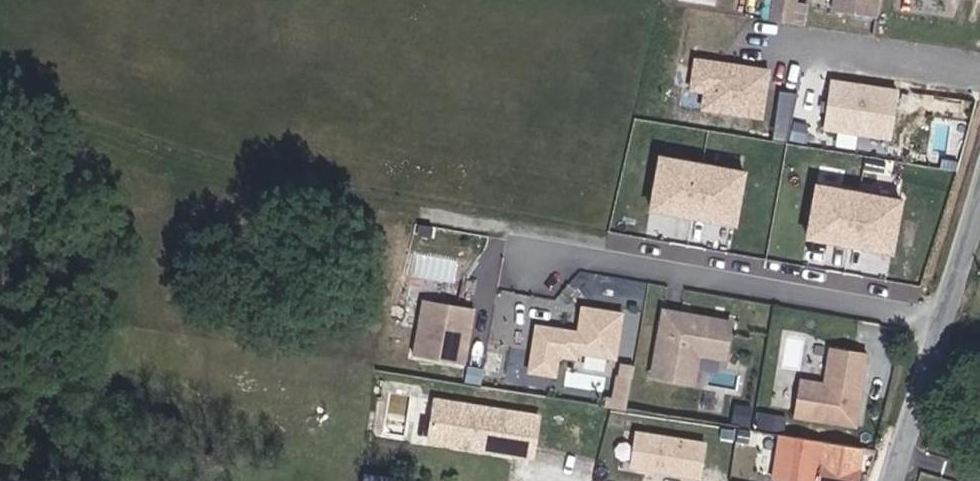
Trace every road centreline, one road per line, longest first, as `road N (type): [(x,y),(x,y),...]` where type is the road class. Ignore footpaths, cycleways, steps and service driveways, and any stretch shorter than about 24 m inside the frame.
road 1 (track): [(405,208),(101,125)]
road 2 (residential): [(979,204),(895,480)]

